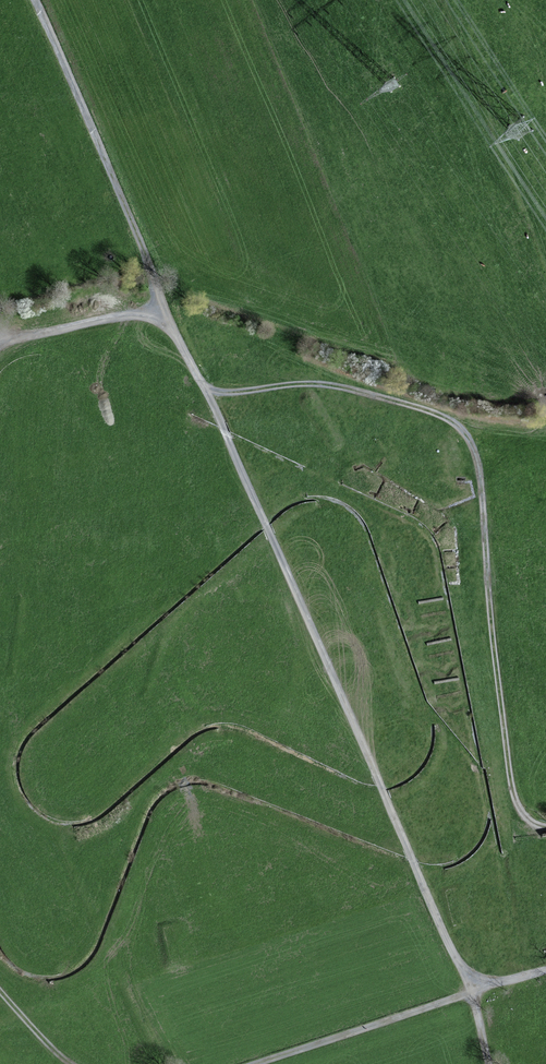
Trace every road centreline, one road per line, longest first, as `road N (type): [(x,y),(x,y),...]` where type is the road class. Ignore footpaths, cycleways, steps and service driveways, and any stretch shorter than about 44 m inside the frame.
road 1 (unclassified): [(35,0),(164,312),(471,989),(488,1063)]
road 2 (track): [(204,388),(323,384),(428,411),(462,431),(480,481),(509,771),(518,807),(545,827)]
road 3 (track): [(254,1063),(472,994)]
road 4 (track): [(164,312),(0,348)]

